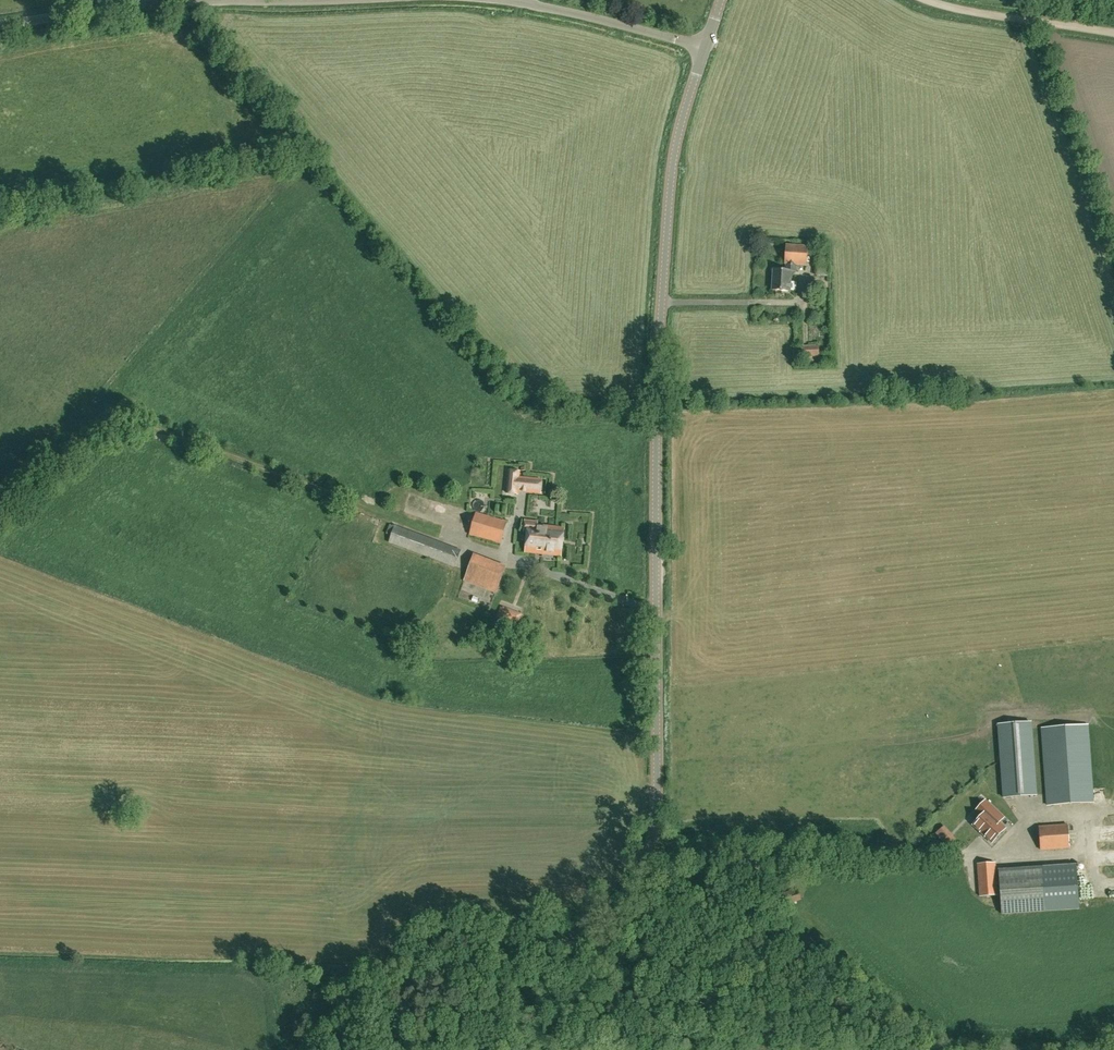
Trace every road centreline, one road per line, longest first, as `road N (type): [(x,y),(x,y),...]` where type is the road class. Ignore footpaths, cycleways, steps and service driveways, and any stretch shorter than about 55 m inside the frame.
road 1 (tertiary): [(304,1049),(357,1009),(586,926),(650,850),(657,830),(665,268),(680,125),(704,47)]
road 2 (track): [(109,411),(395,513),(401,494)]
road 3 (unclassified): [(0,25),(182,2),(319,0)]
road 4 (unclassified): [(491,0),(704,47)]
road 5 (unclassified): [(1113,35),(922,0)]
road 6 (track): [(0,498),(109,411)]

